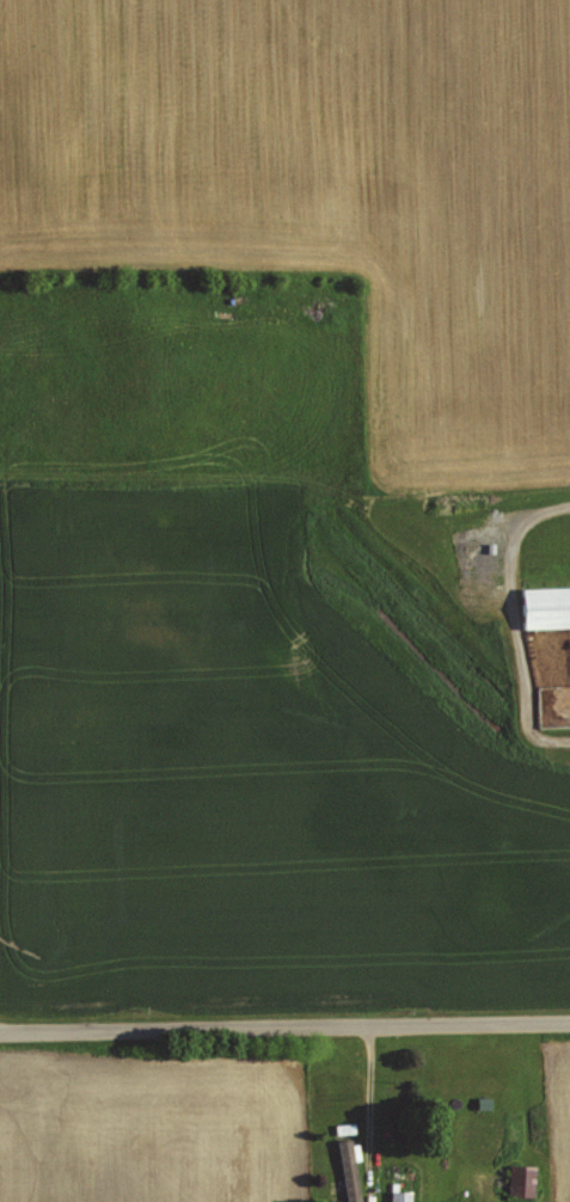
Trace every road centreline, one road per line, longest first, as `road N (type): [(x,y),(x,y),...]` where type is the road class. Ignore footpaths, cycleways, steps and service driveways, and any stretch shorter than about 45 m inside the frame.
road 1 (tertiary): [(0,1034),(569,1026)]

